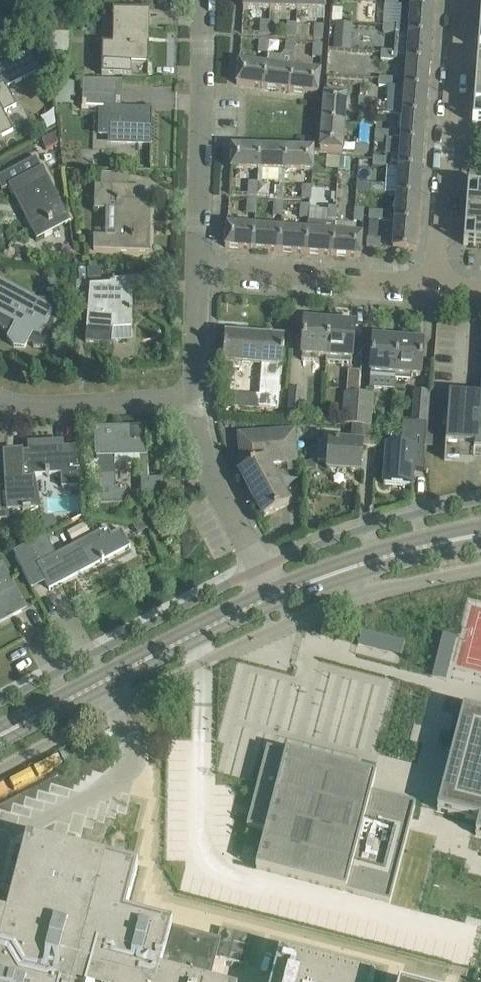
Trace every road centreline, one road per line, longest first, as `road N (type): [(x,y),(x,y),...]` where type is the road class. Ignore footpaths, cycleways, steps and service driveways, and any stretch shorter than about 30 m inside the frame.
road 1 (tertiary): [(0,737),(269,599)]
road 2 (residential): [(435,286),(456,0)]
road 3 (residential): [(197,269),(206,0)]
road 4 (residential): [(435,286),(197,269)]
road 5 (tertiary): [(269,599),(336,571),(480,533)]
road 6 (residential): [(269,599),(209,474),(193,397)]
road 7 (residential): [(193,397),(42,406),(0,397)]
road 8 (residential): [(193,397),(197,269)]

